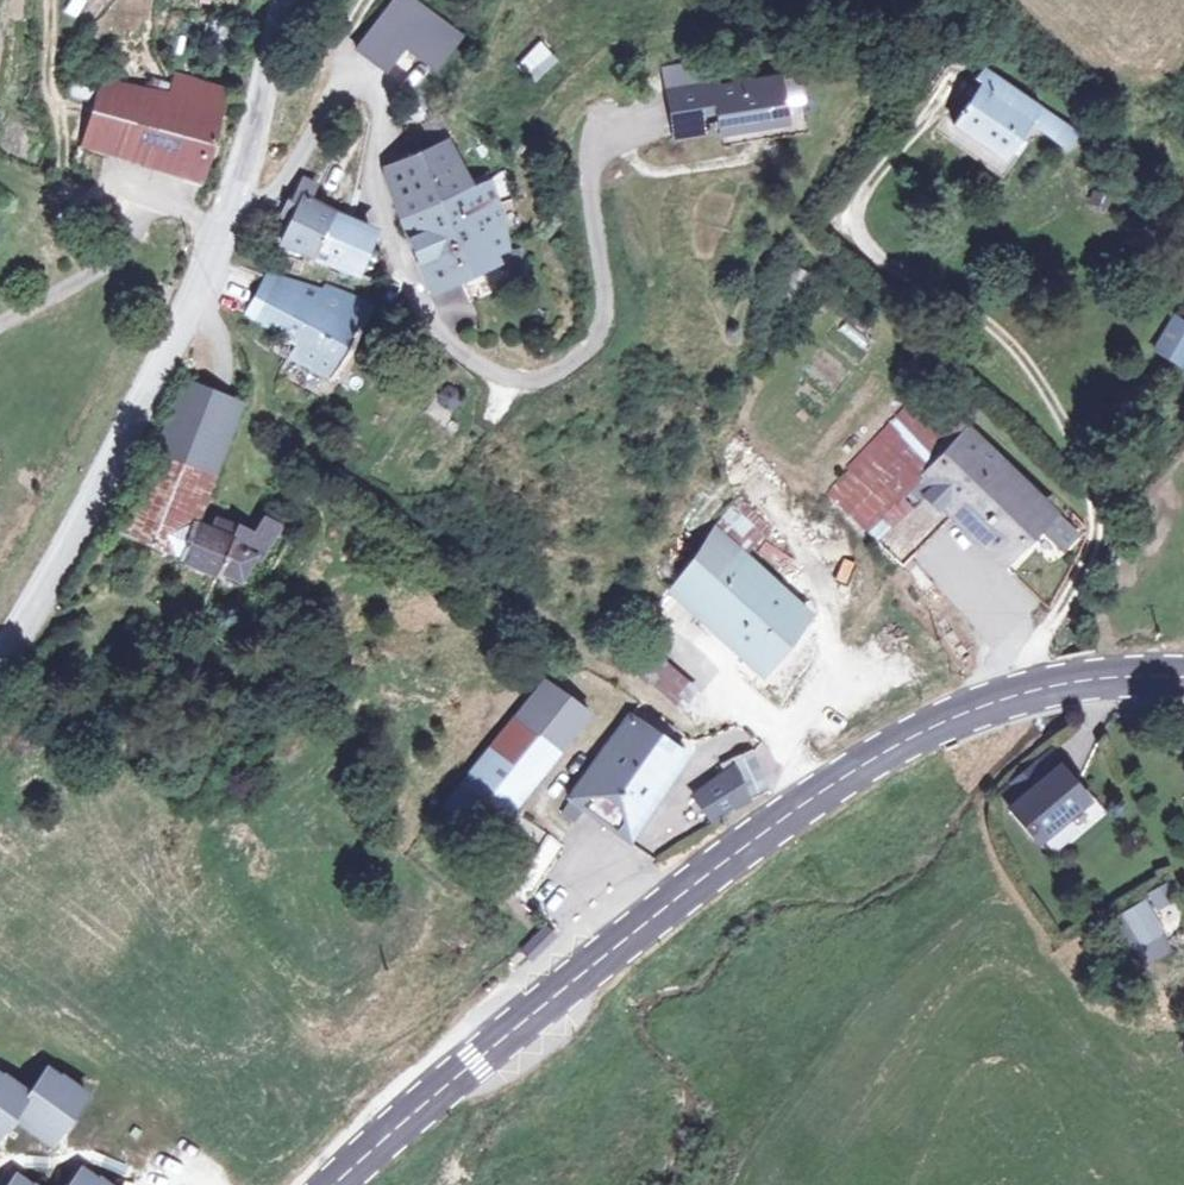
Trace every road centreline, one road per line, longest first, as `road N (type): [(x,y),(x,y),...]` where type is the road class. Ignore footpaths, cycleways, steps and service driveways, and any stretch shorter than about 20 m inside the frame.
road 1 (secondary): [(1183,685),(1051,679),(1005,695),(847,779),(555,996),(353,1184)]
road 2 (residential): [(226,231),(278,187),(345,74),(369,91),(381,116),(372,190),(416,304),(453,349),(494,377),(532,385),(577,360),(604,326),(592,174),(610,126)]
road 3 (residential): [(226,231),(0,667)]
road 4 (residential): [(285,0),(226,231)]

